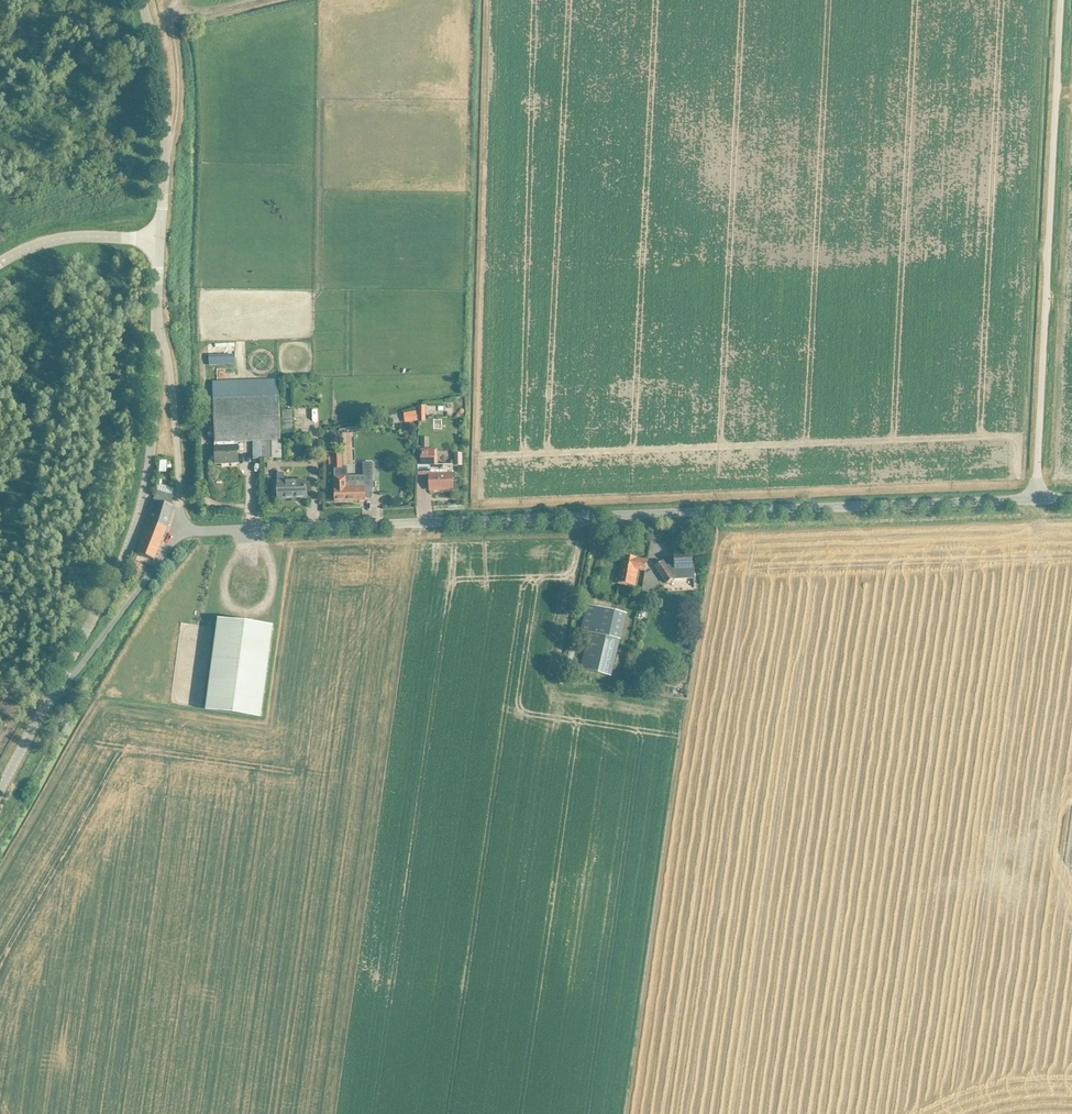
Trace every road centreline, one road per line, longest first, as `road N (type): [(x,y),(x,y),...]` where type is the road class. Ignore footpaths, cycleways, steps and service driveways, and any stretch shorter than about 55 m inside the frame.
road 1 (unclassified): [(181,530),(1035,500)]
road 2 (unclassified): [(1035,500),(1059,0)]
road 3 (unclassified): [(54,693),(144,502),(157,329)]
road 4 (unclassified): [(159,239),(161,80),(141,0)]
road 5 (unclassified): [(54,693),(181,530)]
road 6 (unclassified): [(181,530),(173,393),(157,329)]
road 7 (unclassified): [(0,263),(70,238),(159,239)]

